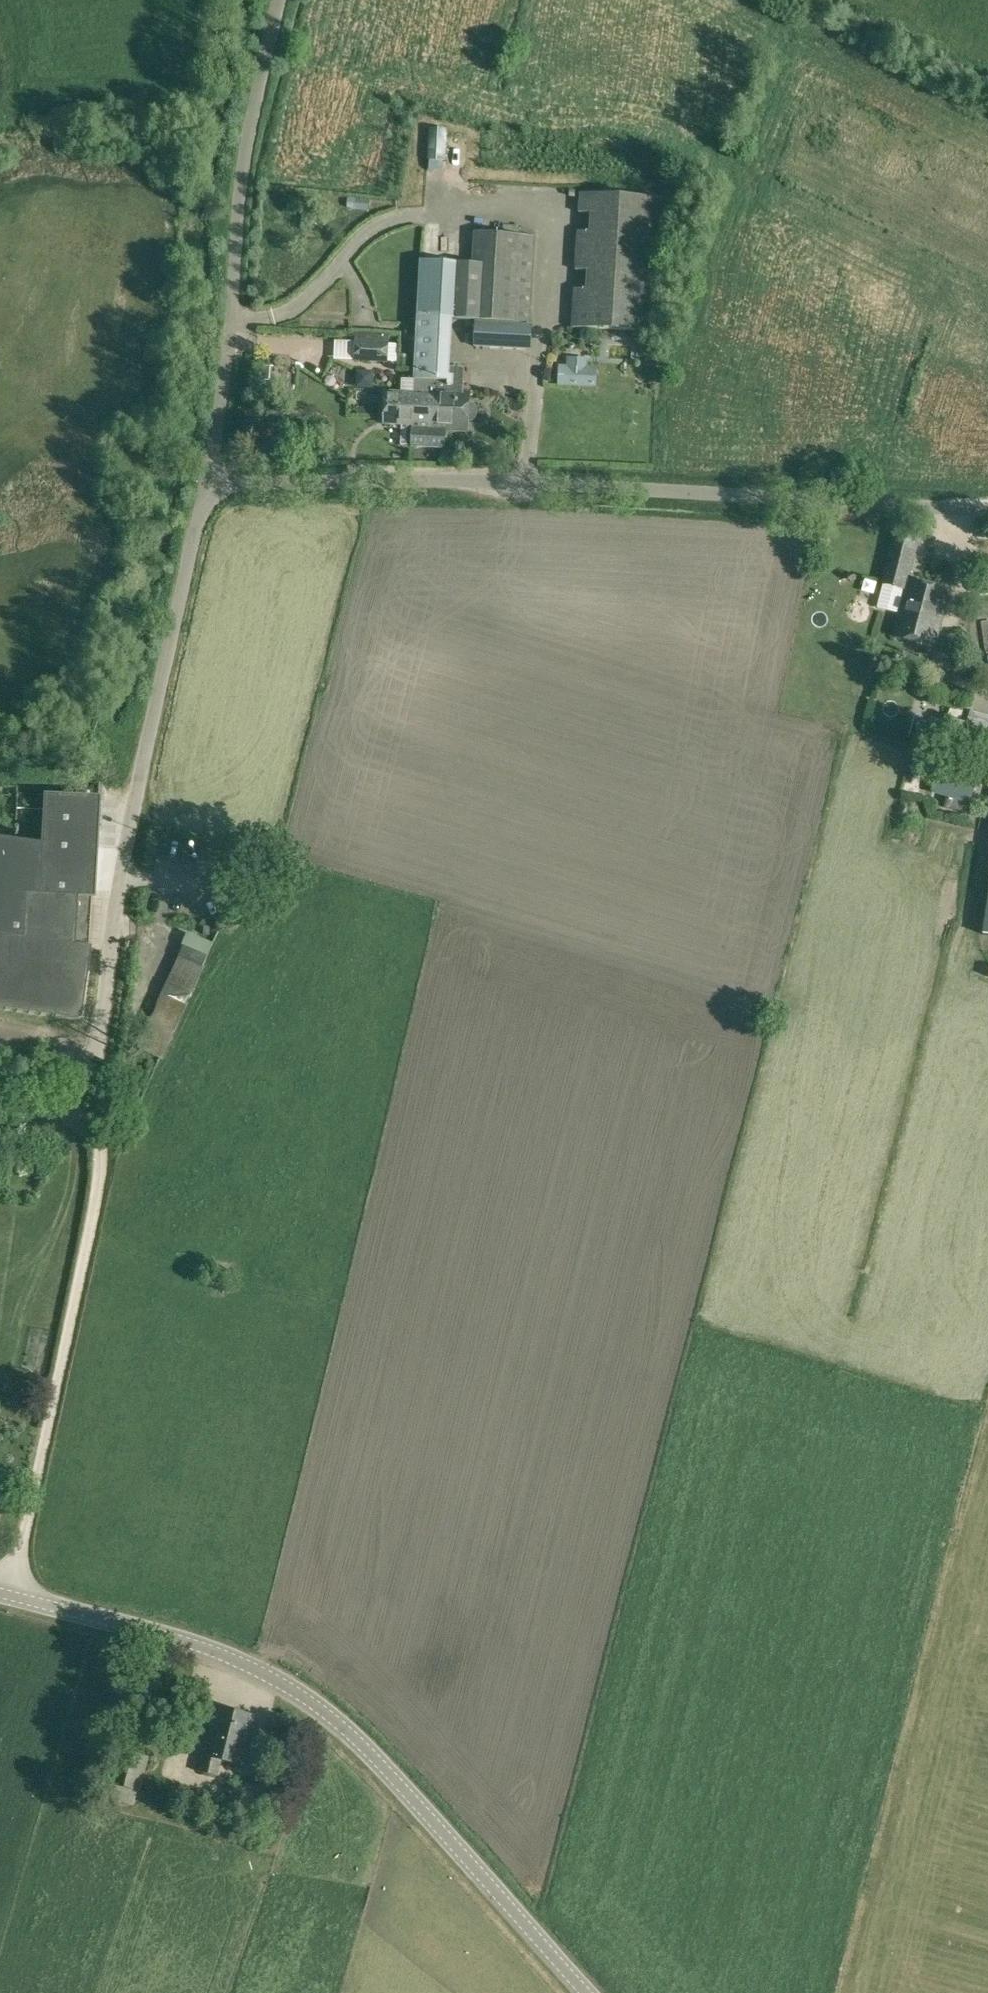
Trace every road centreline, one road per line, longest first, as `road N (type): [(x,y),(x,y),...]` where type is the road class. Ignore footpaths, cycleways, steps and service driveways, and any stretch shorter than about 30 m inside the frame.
road 1 (unclassified): [(211,480),(987,506)]
road 2 (unclassified): [(590,1992),(356,1744),(287,1686),(260,1670),(0,1592)]
road 3 (unclassified): [(0,1113),(92,1108),(134,798),(211,480)]
road 4 (track): [(15,1596),(101,1189),(92,1108)]
road 5 (unclassified): [(211,480),(247,146),(280,0)]

